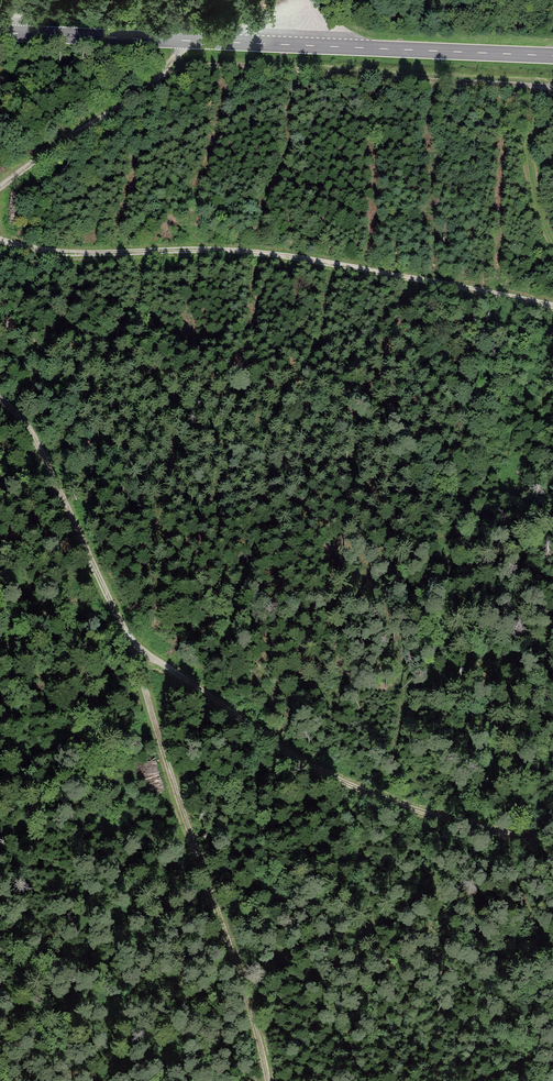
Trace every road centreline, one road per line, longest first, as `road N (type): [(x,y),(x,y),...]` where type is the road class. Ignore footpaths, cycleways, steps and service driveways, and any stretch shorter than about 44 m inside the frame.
road 1 (track): [(0,398),(42,449),(131,643),(267,1080)]
road 2 (track): [(0,240),(71,253),(302,258),(552,306)]
road 3 (secondary): [(552,56),(0,32)]
road 4 (track): [(131,643),(305,763),(359,790),(422,813),(552,839)]
road 5 (track): [(141,90),(185,68),(216,64),(552,86)]
road 6 (track): [(177,40),(170,62),(141,90),(0,188)]
road 7 (track): [(540,86),(532,183),(552,242)]

